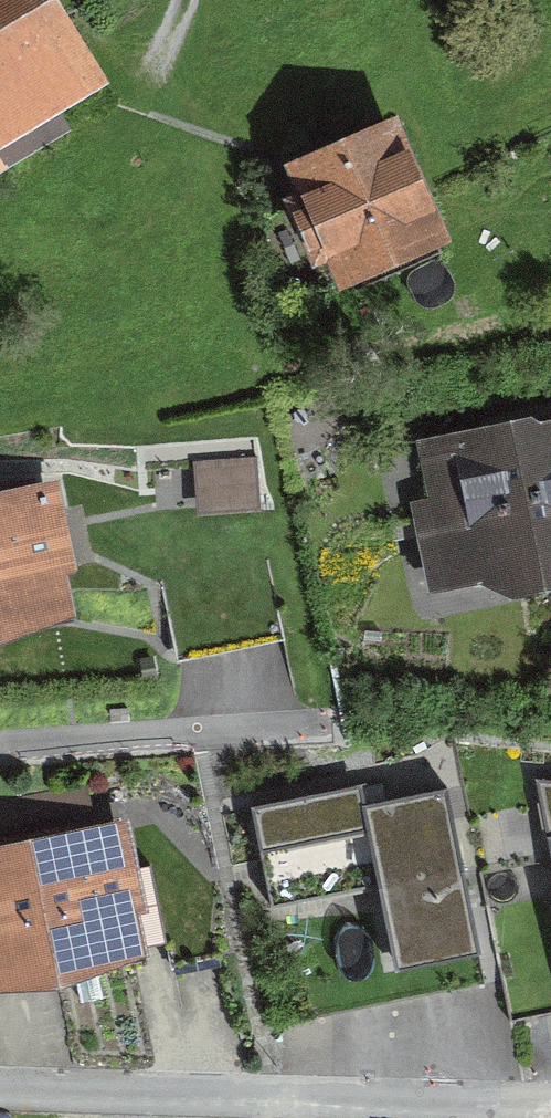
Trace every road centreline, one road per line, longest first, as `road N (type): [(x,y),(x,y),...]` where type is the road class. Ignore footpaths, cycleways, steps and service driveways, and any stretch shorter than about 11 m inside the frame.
road 1 (residential): [(550,1104),(0,1082)]
road 2 (residential): [(0,730),(335,716)]

